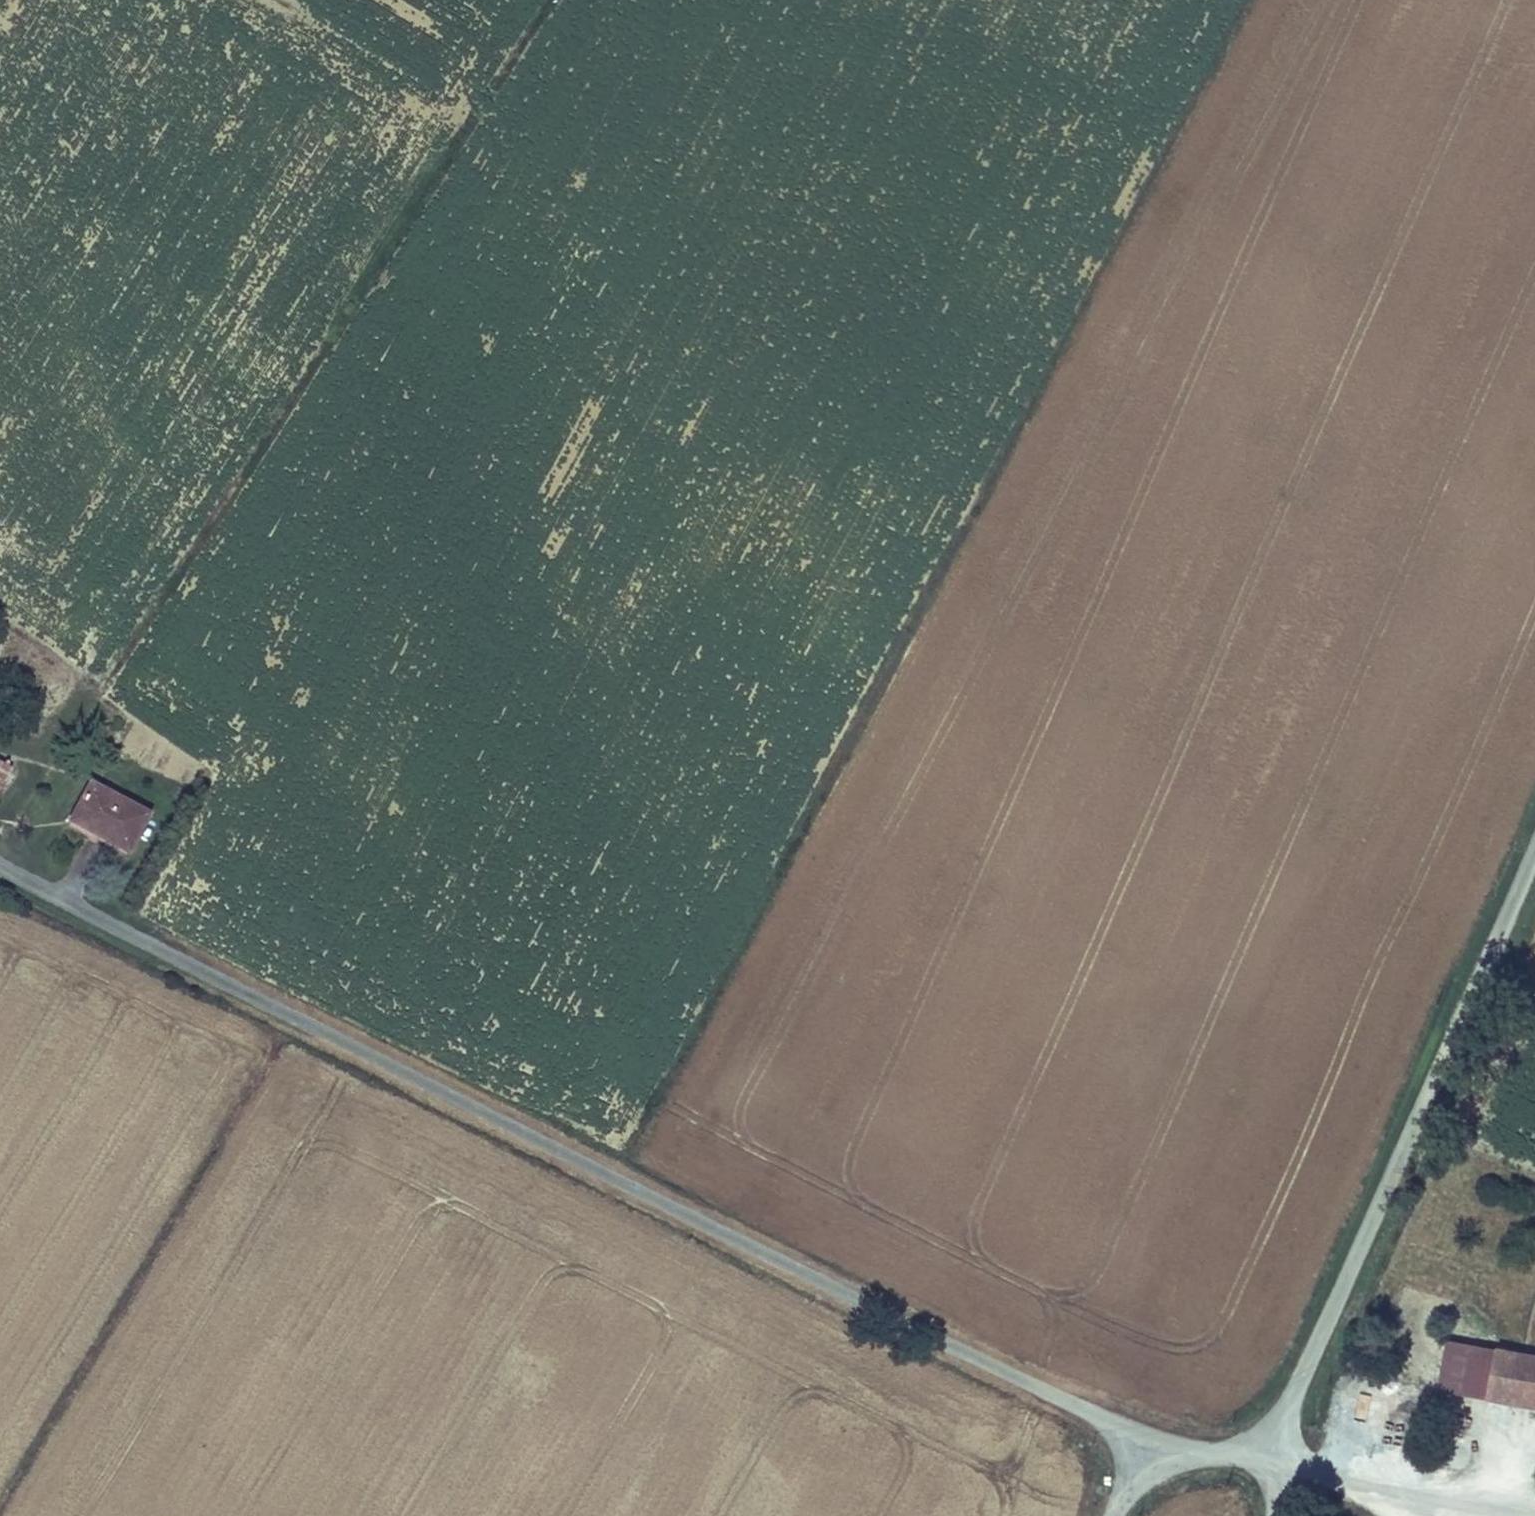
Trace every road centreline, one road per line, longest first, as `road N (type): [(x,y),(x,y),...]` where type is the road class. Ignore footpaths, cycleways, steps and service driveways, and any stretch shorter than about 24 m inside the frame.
road 1 (unclassified): [(1152,1444),(0,866)]
road 2 (unclassified): [(1281,1464),(1299,1385),(1534,852)]
road 3 (unclassified): [(1281,1464),(1152,1444)]

